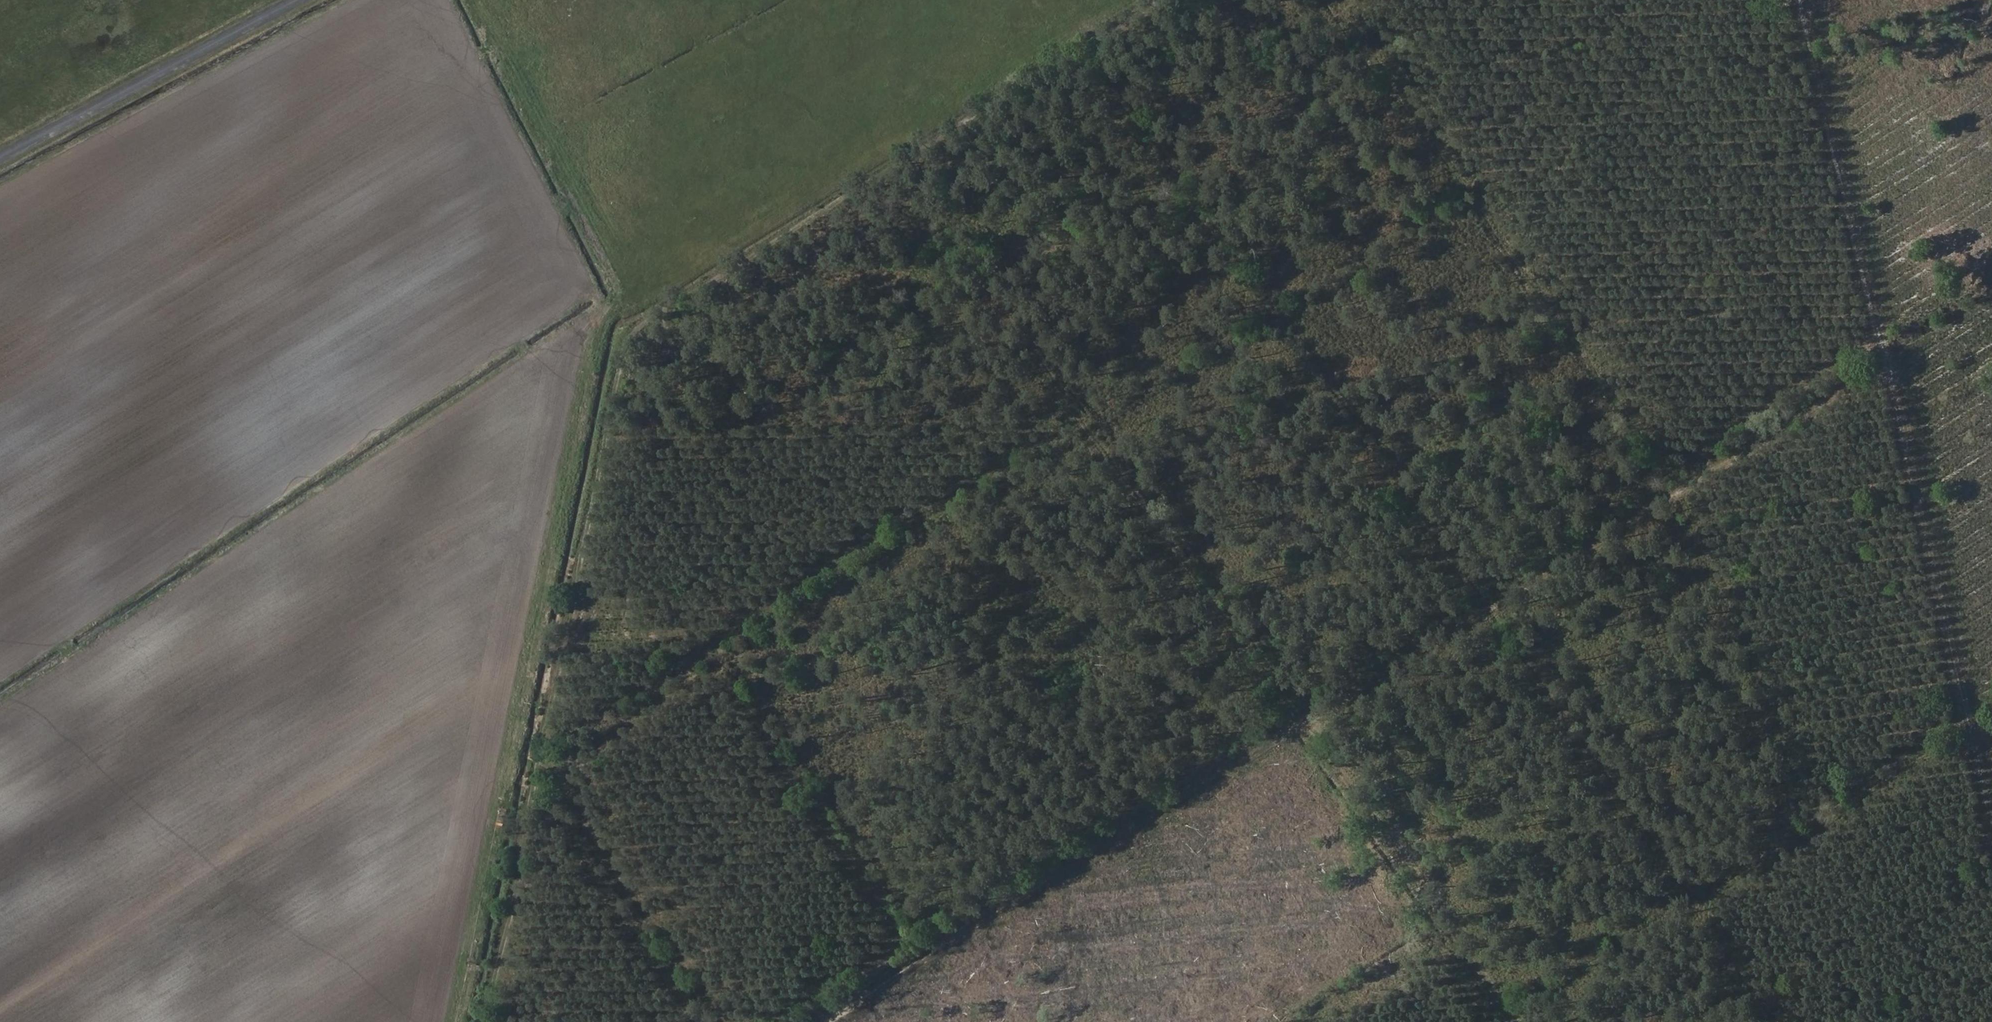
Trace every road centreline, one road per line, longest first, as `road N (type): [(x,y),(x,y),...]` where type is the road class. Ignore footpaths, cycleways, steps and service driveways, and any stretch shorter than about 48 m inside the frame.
road 1 (track): [(1165,0),(874,172),(631,343),(491,1021)]
road 2 (track): [(1801,0),(1991,826)]
road 3 (tertiary): [(0,158),(302,0)]

